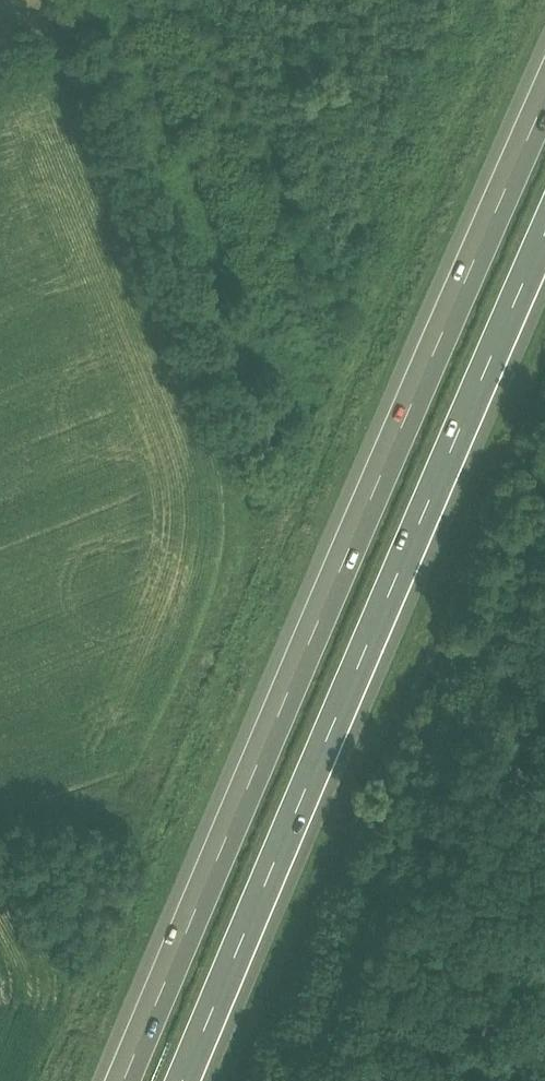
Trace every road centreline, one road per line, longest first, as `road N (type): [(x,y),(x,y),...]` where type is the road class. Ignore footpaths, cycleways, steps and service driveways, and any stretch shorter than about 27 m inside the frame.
road 1 (motorway): [(544,70),(108,1080)]
road 2 (motorway): [(189,1080),(544,257)]

